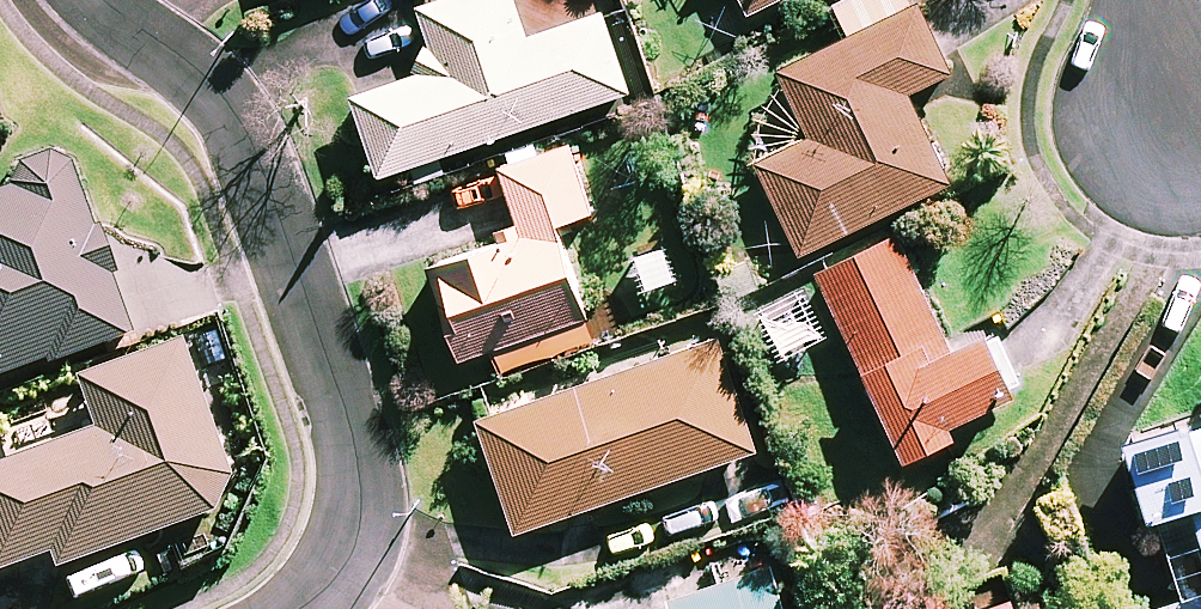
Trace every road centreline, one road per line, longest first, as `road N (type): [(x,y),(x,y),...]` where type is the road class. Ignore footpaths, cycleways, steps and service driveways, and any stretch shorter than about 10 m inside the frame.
road 1 (residential): [(298,608),(312,602),(381,506),(218,95),(91,0)]
road 2 (residential): [(1173,122),(1153,0)]

